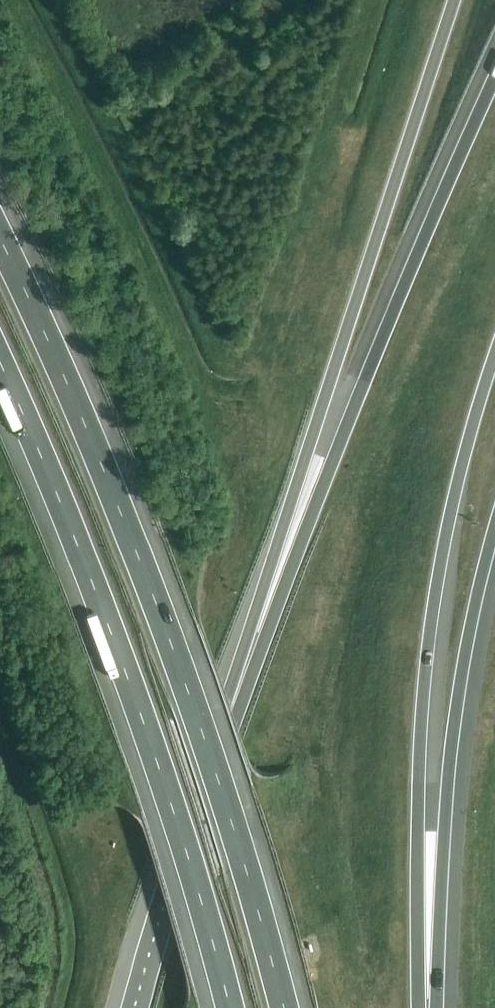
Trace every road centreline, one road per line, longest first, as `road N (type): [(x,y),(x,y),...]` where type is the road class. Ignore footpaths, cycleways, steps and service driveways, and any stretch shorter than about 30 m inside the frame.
road 1 (motorway): [(282,1007),(199,722),(86,428),(0,239)]
road 2 (motorway): [(455,0),(307,454),(237,716)]
road 3 (motorway): [(494,80),(398,296),(237,716)]
road 4 (motorway): [(0,367),(102,611),(188,858),(228,1007)]
road 5 (motorway): [(426,1007),(418,788),(426,662),(465,454),(494,355)]
road 6 (motorway): [(431,1007),(452,734),(494,531)]
road 7 (motorway): [(237,716),(142,1007)]

